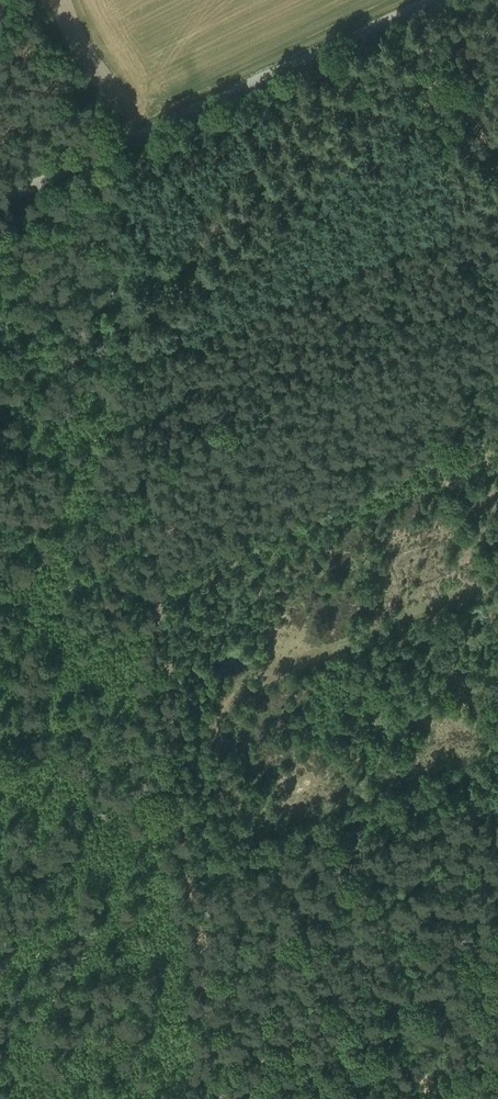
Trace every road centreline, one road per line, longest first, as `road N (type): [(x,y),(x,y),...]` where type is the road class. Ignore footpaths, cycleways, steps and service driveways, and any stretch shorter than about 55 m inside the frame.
road 1 (track): [(207,1098),(190,891),(148,571)]
road 2 (unclassified): [(0,202),(434,0)]
road 3 (track): [(39,0),(79,62),(101,76),(131,142)]

